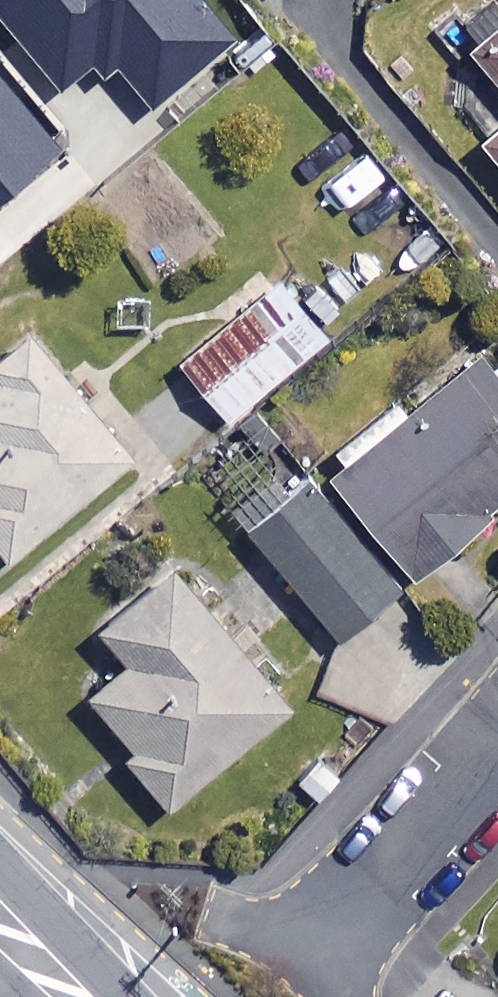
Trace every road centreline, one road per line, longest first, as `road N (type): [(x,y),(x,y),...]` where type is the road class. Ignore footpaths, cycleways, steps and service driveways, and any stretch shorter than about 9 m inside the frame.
road 1 (residential): [(497,740),(337,929)]
road 2 (residential): [(0,905),(92,996)]

